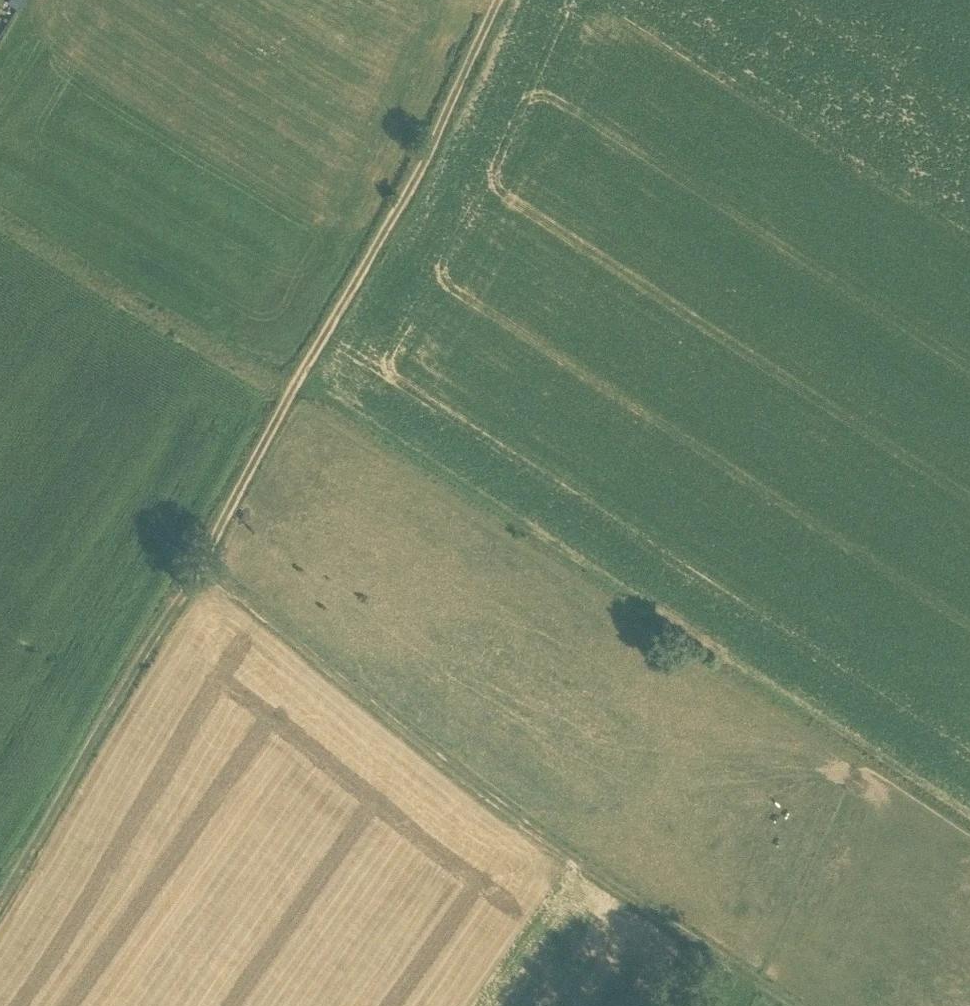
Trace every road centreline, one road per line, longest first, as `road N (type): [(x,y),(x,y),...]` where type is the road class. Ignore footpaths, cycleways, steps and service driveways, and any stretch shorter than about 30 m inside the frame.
road 1 (track): [(803,1005),(455,765),(199,558)]
road 2 (track): [(199,558),(411,175),(493,0)]
road 3 (track): [(0,884),(199,558)]

